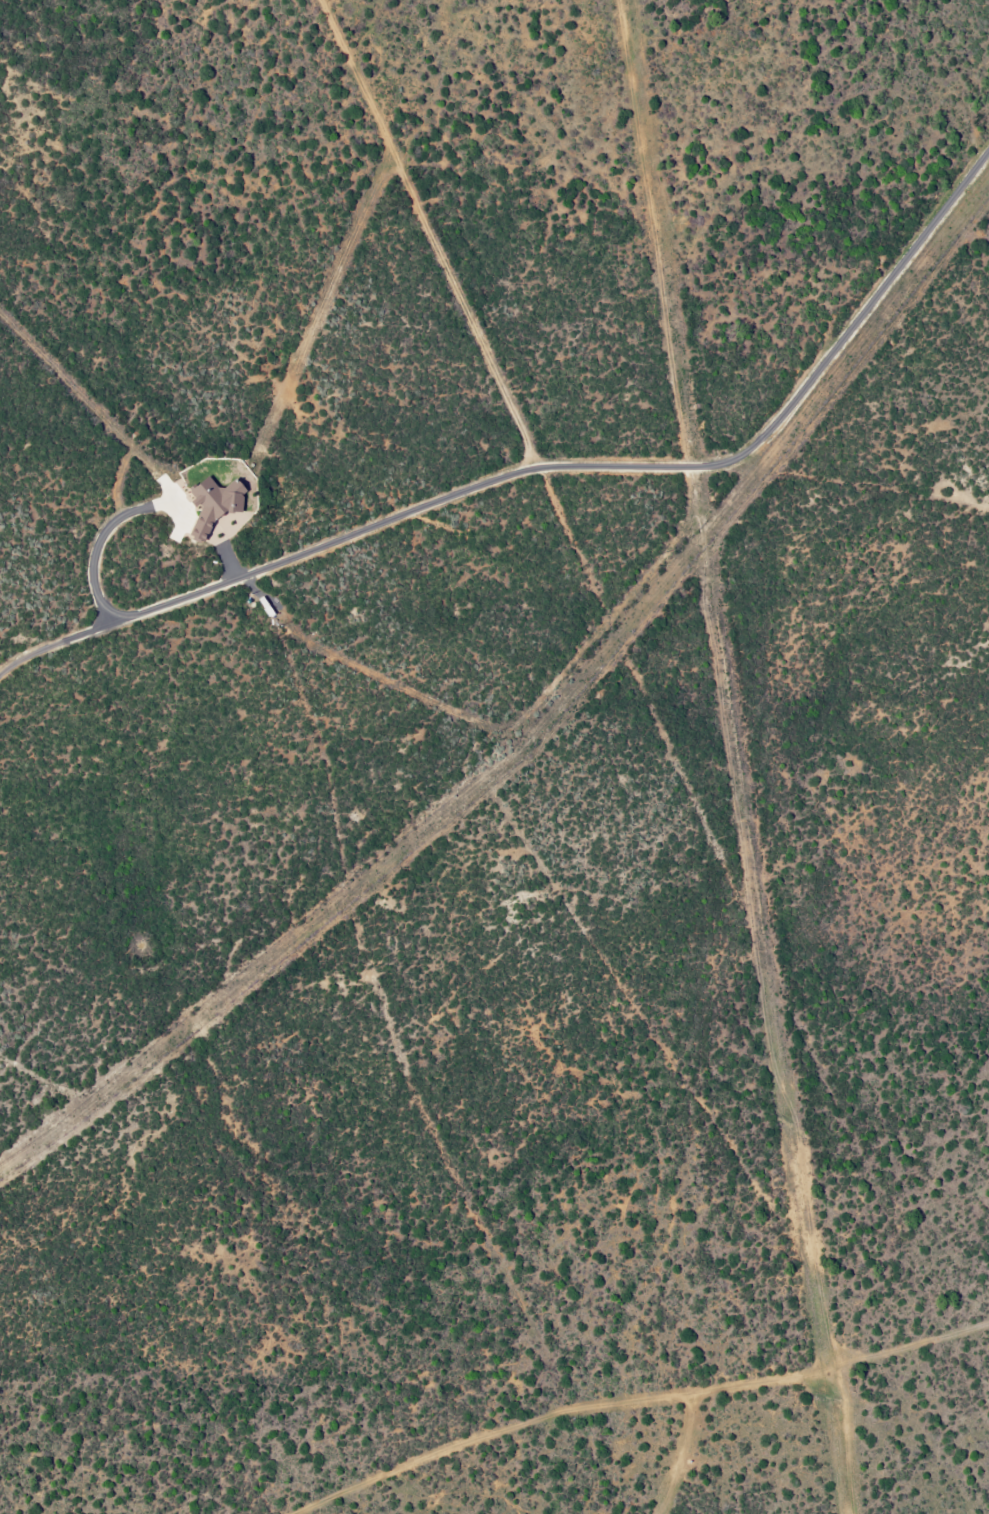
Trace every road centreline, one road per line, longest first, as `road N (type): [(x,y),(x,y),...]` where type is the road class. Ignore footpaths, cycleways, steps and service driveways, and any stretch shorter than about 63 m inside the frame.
road 1 (residential): [(0,675),(22,655),(232,586),(541,465),(689,463),(658,244),(696,201),(759,165),(870,125),(988,61)]

